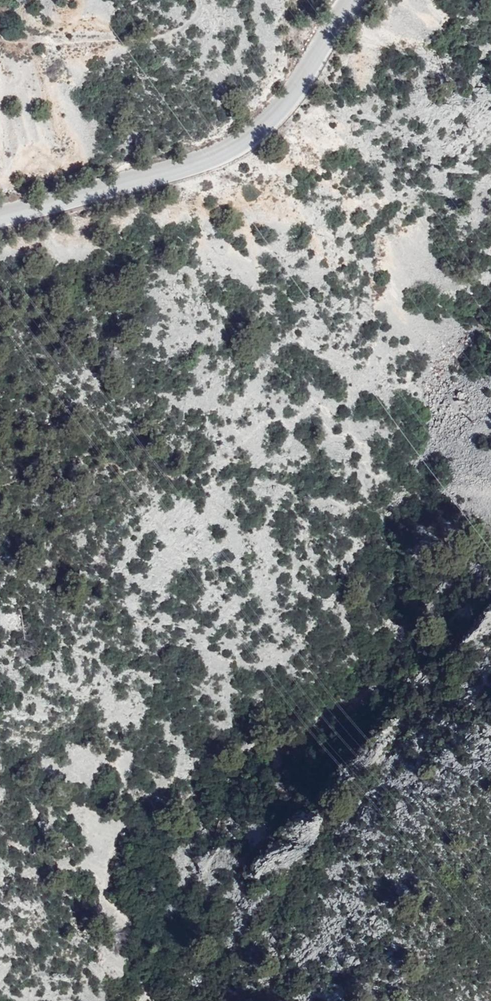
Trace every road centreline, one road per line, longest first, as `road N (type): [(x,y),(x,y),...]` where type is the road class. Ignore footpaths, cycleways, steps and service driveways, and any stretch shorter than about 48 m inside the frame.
road 1 (tertiary): [(347,0),(291,97),(252,138),(209,161),(0,216)]

